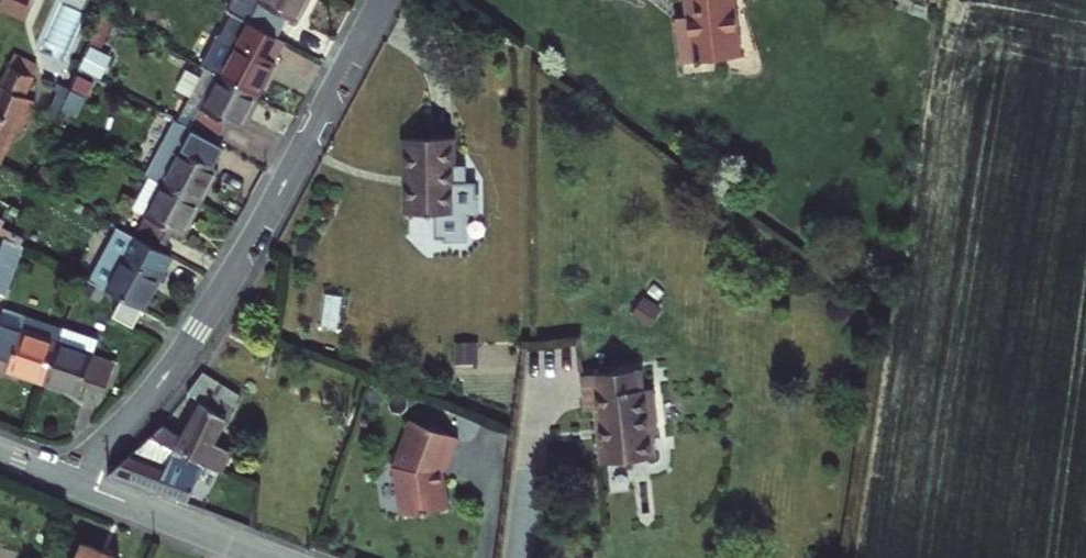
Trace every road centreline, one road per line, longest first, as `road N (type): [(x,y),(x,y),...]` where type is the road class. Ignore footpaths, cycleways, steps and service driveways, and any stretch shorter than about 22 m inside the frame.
road 1 (residential): [(61,477),(138,411),(174,367),(383,0)]
road 2 (residential): [(61,477),(272,557)]

